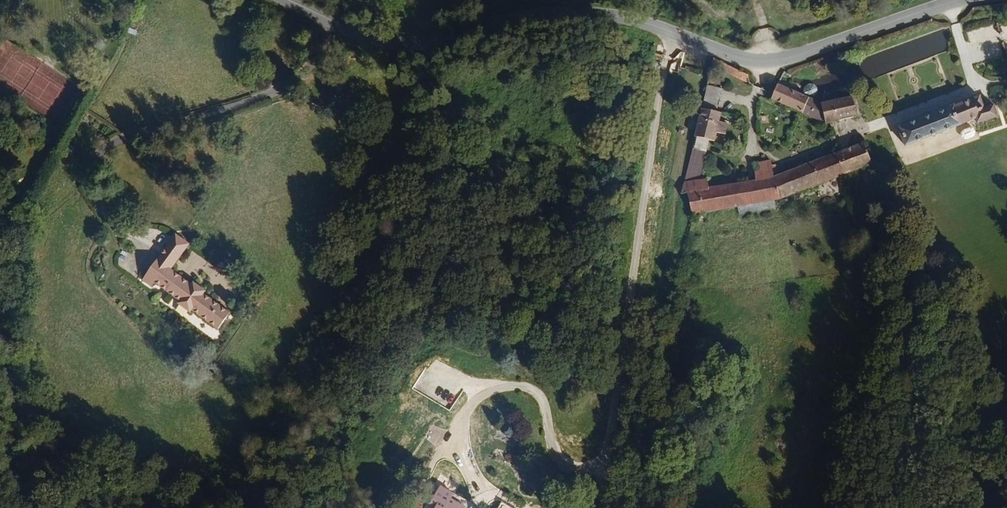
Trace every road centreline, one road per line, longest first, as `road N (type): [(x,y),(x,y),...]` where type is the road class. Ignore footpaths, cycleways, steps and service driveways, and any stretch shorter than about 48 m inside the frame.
road 1 (secondary): [(962,0),(768,60),(632,19),(580,12),(523,15),(445,41),(397,43),(287,0)]
road 2 (track): [(334,23),(314,63),(293,82),(241,104),(125,133),(102,150),(90,171),(94,201),(144,238)]

